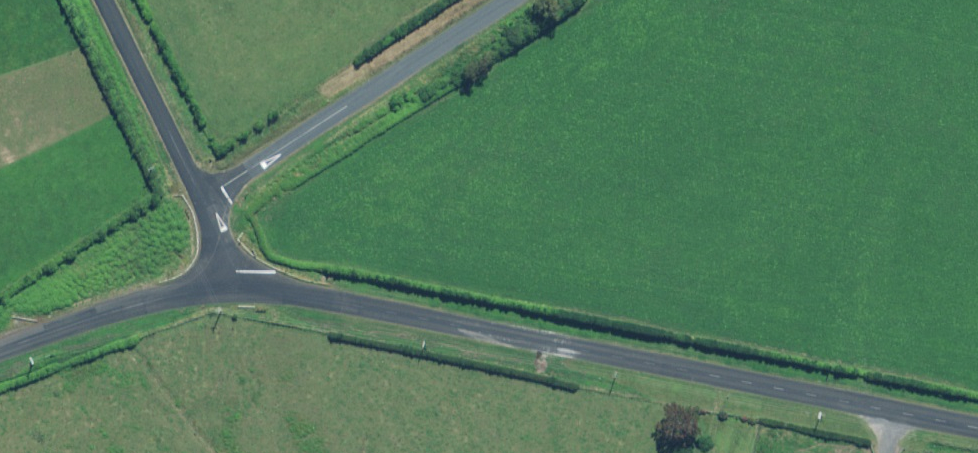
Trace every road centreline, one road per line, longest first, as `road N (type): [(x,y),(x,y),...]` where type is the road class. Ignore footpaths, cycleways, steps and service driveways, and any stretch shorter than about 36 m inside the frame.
road 1 (unclassified): [(236,293),(354,307),(977,430)]
road 2 (unclassified): [(206,202),(514,0)]
road 3 (unclassified): [(0,352),(162,301),(236,293)]
road 4 (unclassified): [(206,202),(107,0)]

